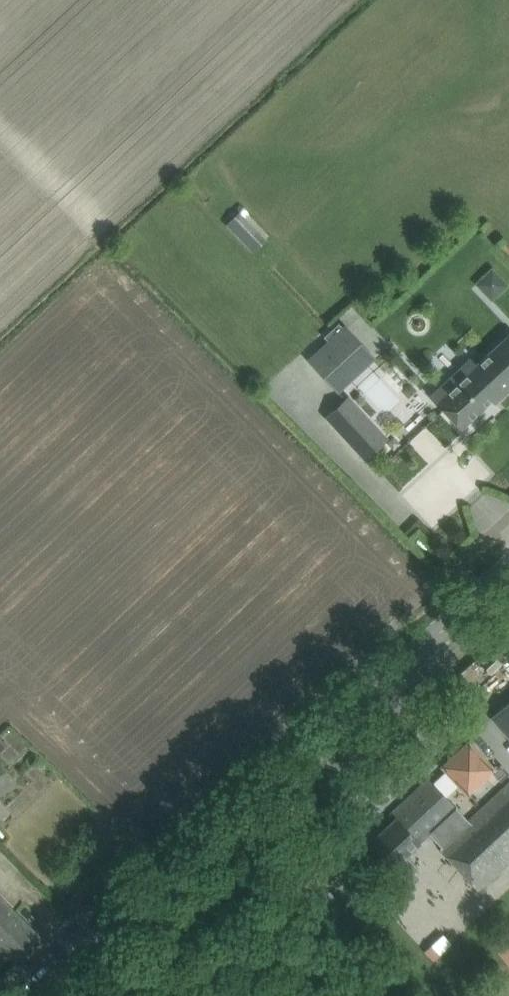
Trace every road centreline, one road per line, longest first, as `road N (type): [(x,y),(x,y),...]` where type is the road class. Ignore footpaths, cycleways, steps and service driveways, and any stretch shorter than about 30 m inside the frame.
road 1 (secondary): [(44,995),(508,566)]

